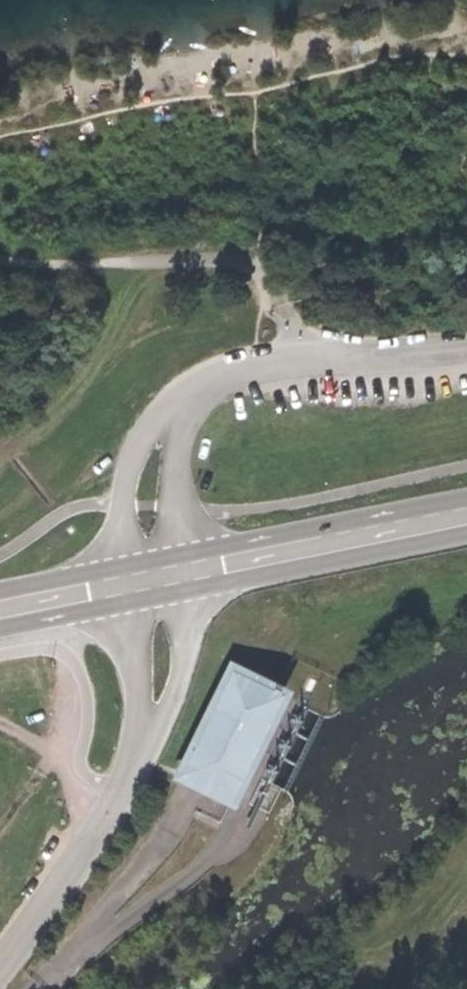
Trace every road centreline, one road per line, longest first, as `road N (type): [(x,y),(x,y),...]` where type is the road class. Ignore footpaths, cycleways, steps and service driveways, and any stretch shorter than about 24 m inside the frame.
road 1 (track): [(302,360),(289,313),(244,266),(0,261)]
road 2 (primary): [(466,516),(193,570)]
road 3 (track): [(170,263),(97,378),(0,463)]
road 4 (unclassified): [(141,752),(0,960)]
road 5 (unclassified): [(141,752),(176,696),(190,648),(193,570)]
road 6 (unclassified): [(127,584),(141,752)]
road 7 (primary): [(127,584),(0,608)]

